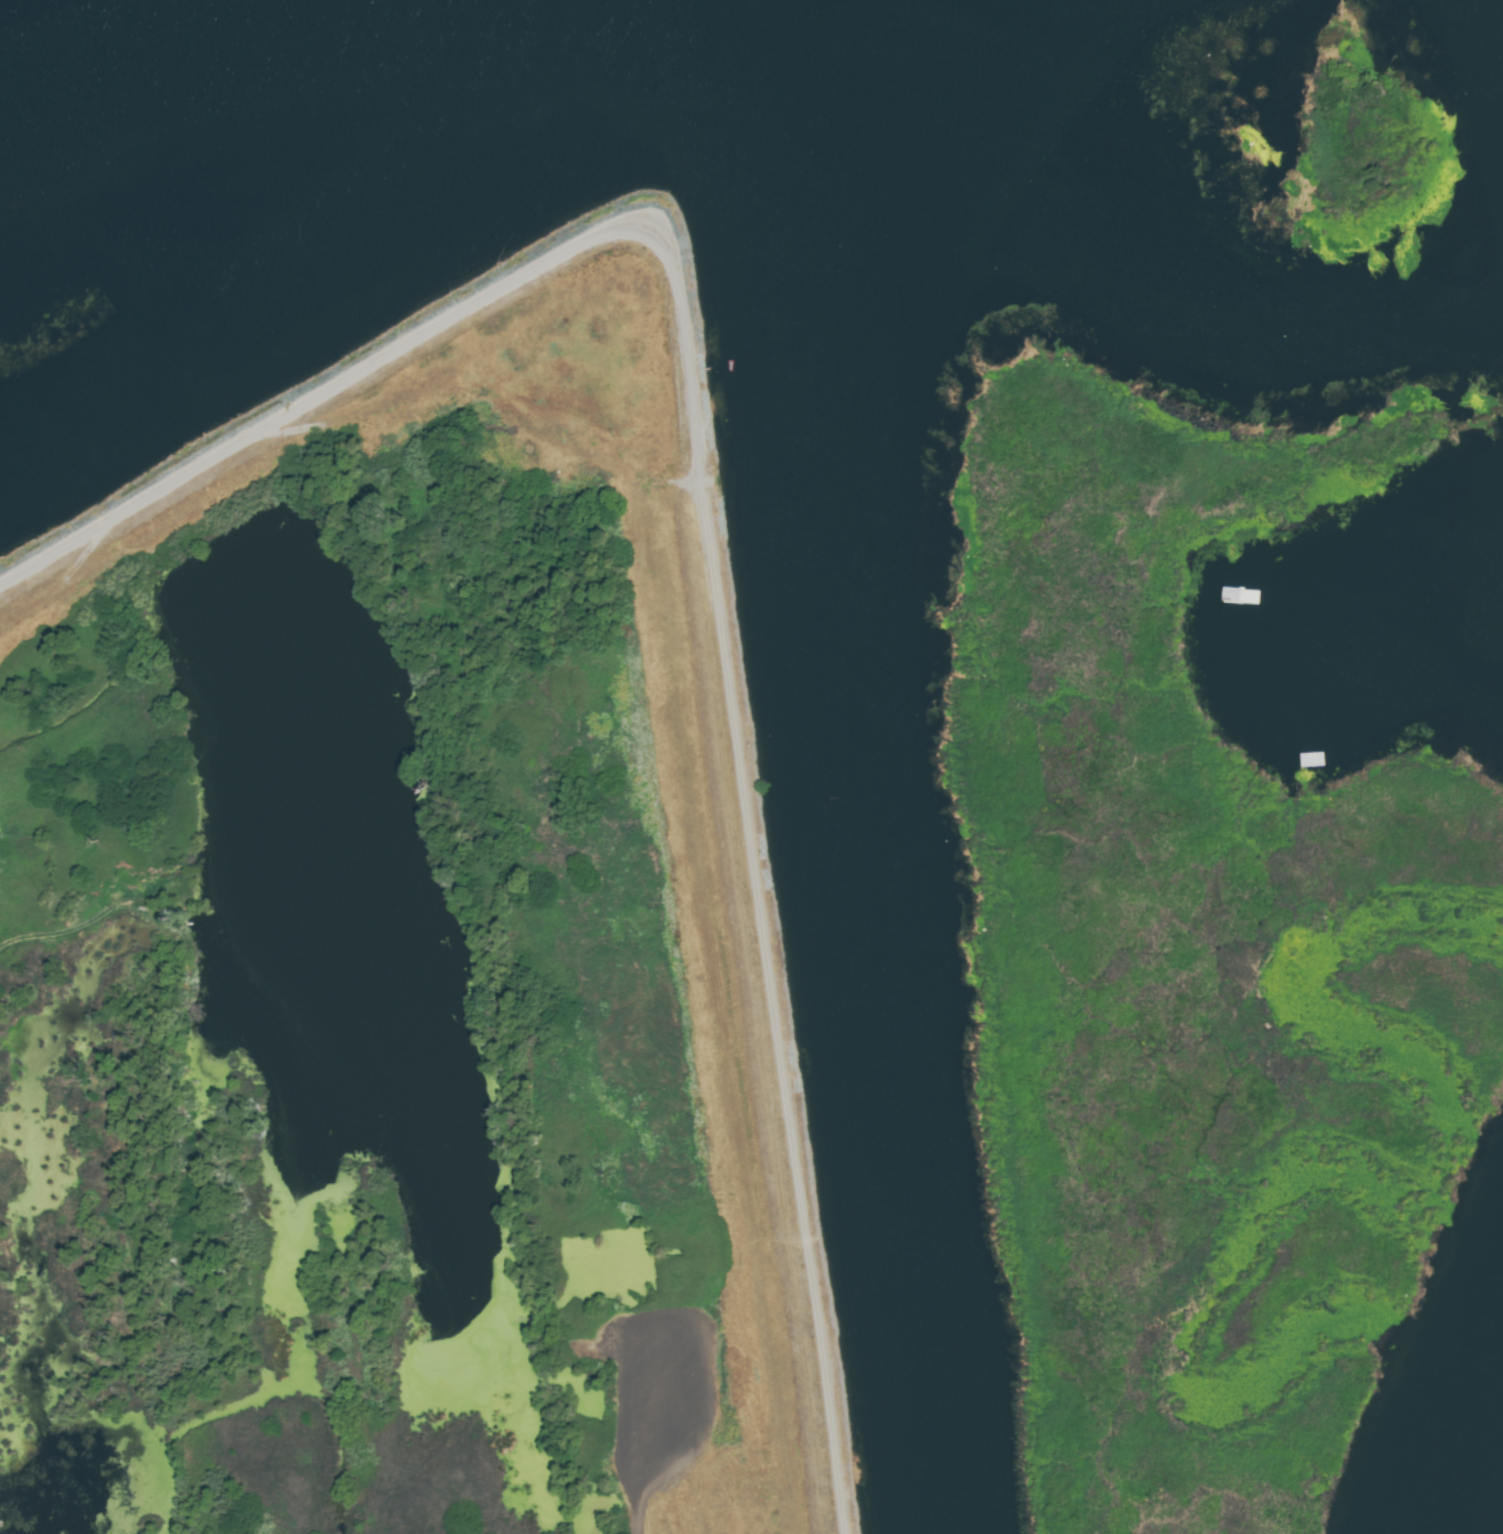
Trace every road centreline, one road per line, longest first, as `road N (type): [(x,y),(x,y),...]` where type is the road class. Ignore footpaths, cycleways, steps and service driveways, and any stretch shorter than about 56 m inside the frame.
road 1 (residential): [(811,1312),(836,1533)]

